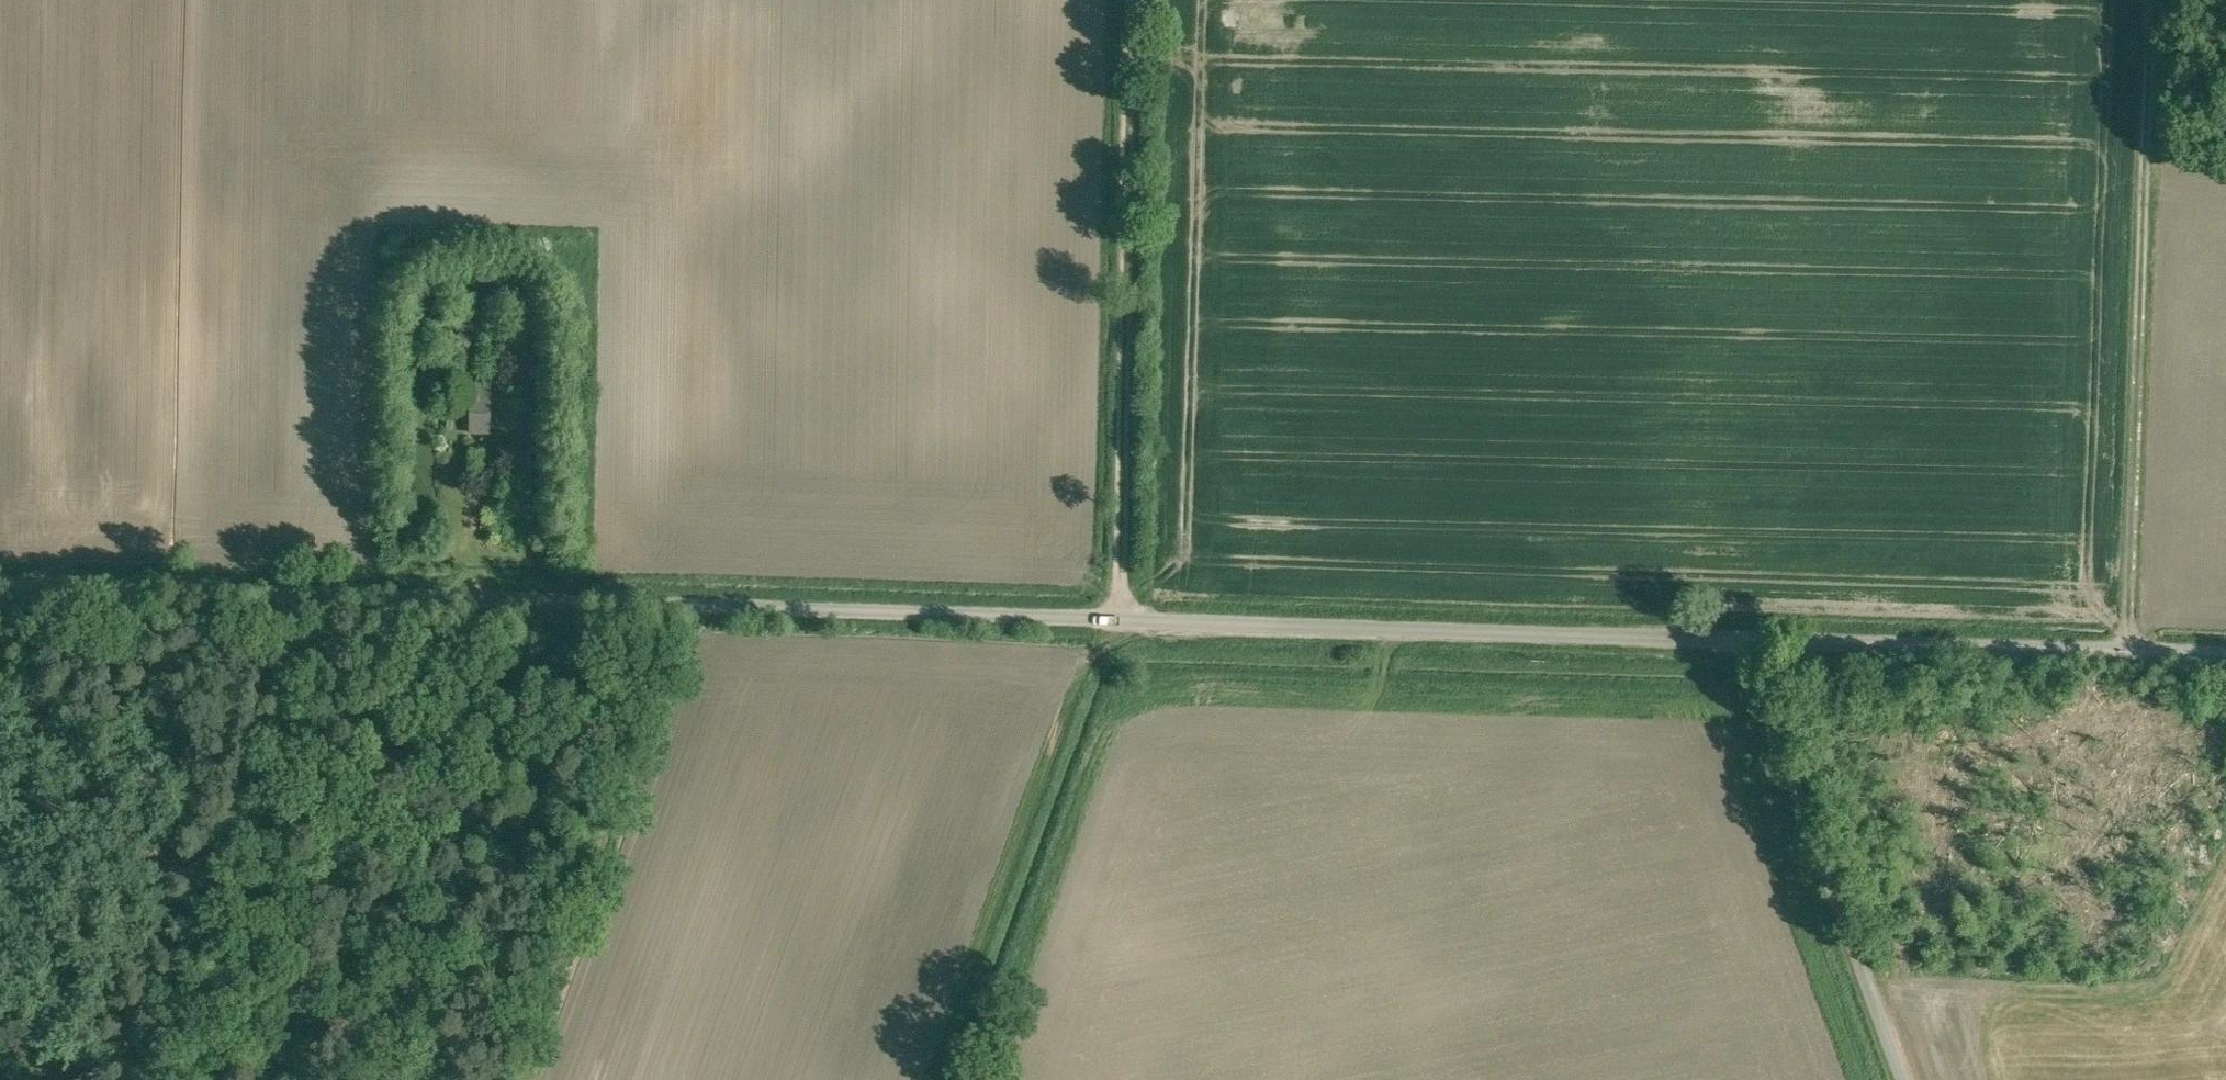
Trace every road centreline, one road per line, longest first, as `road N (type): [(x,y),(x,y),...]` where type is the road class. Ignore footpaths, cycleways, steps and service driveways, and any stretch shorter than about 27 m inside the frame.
road 1 (unclassified): [(2225,656),(0,581)]
road 2 (track): [(2124,653),(2147,0)]

